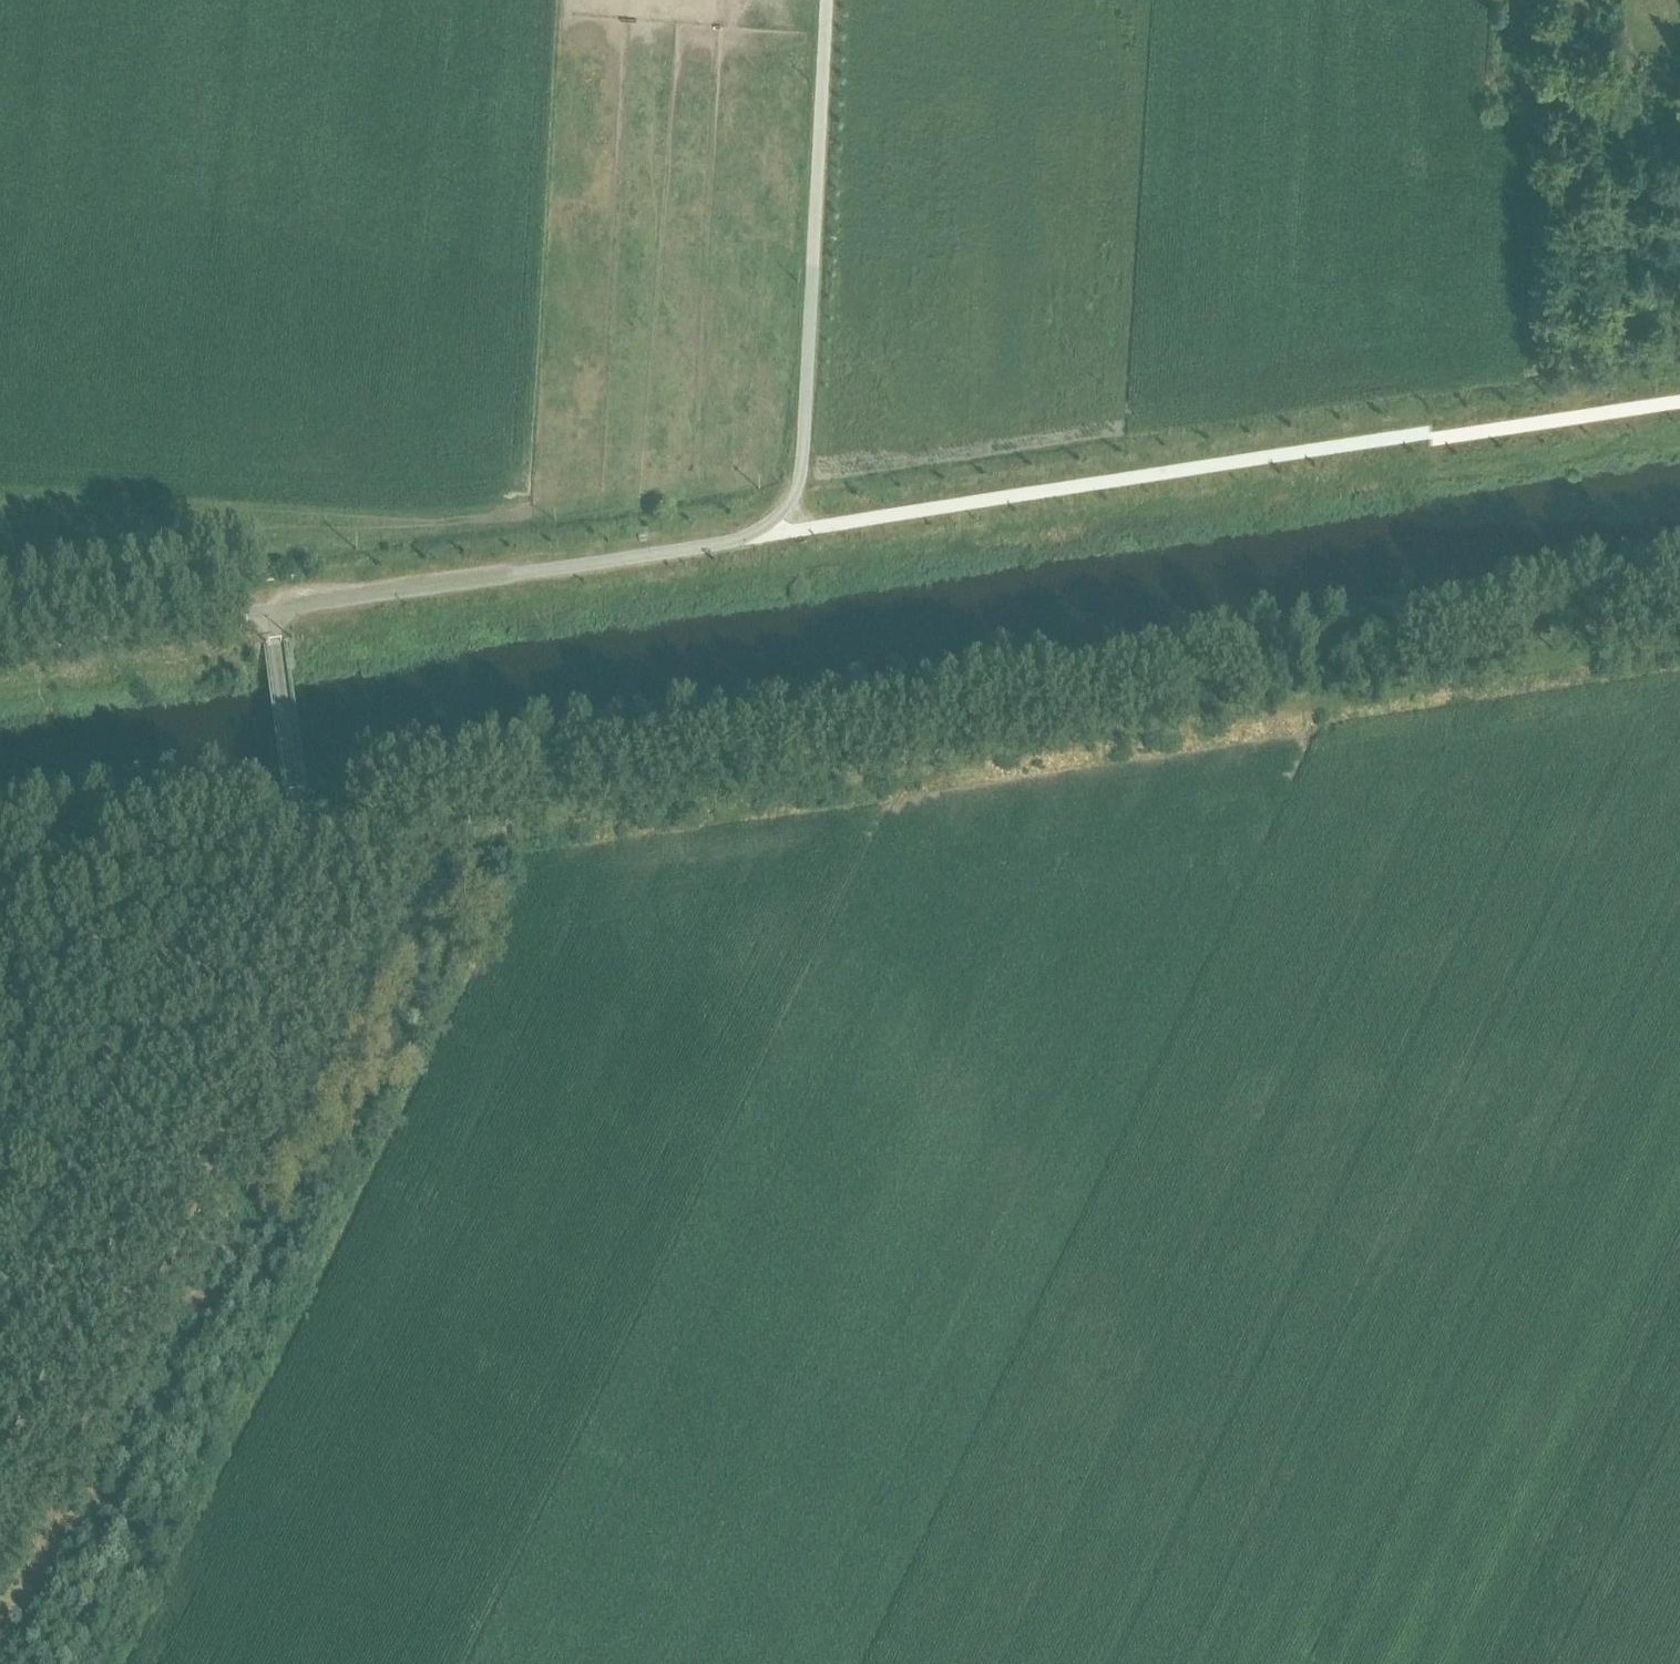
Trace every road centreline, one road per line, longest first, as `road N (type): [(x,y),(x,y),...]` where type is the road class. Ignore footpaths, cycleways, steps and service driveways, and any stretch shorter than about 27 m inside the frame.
road 1 (unclassified): [(0,1479),(306,866),(271,617)]
road 2 (unclassified): [(1679,397),(757,537)]
road 3 (unclassified): [(823,0),(797,480),(757,537)]
road 4 (unclassified): [(757,537),(271,617)]
road 5 (track): [(303,837),(0,880)]
road 6 (unclassified): [(271,617),(0,657)]

